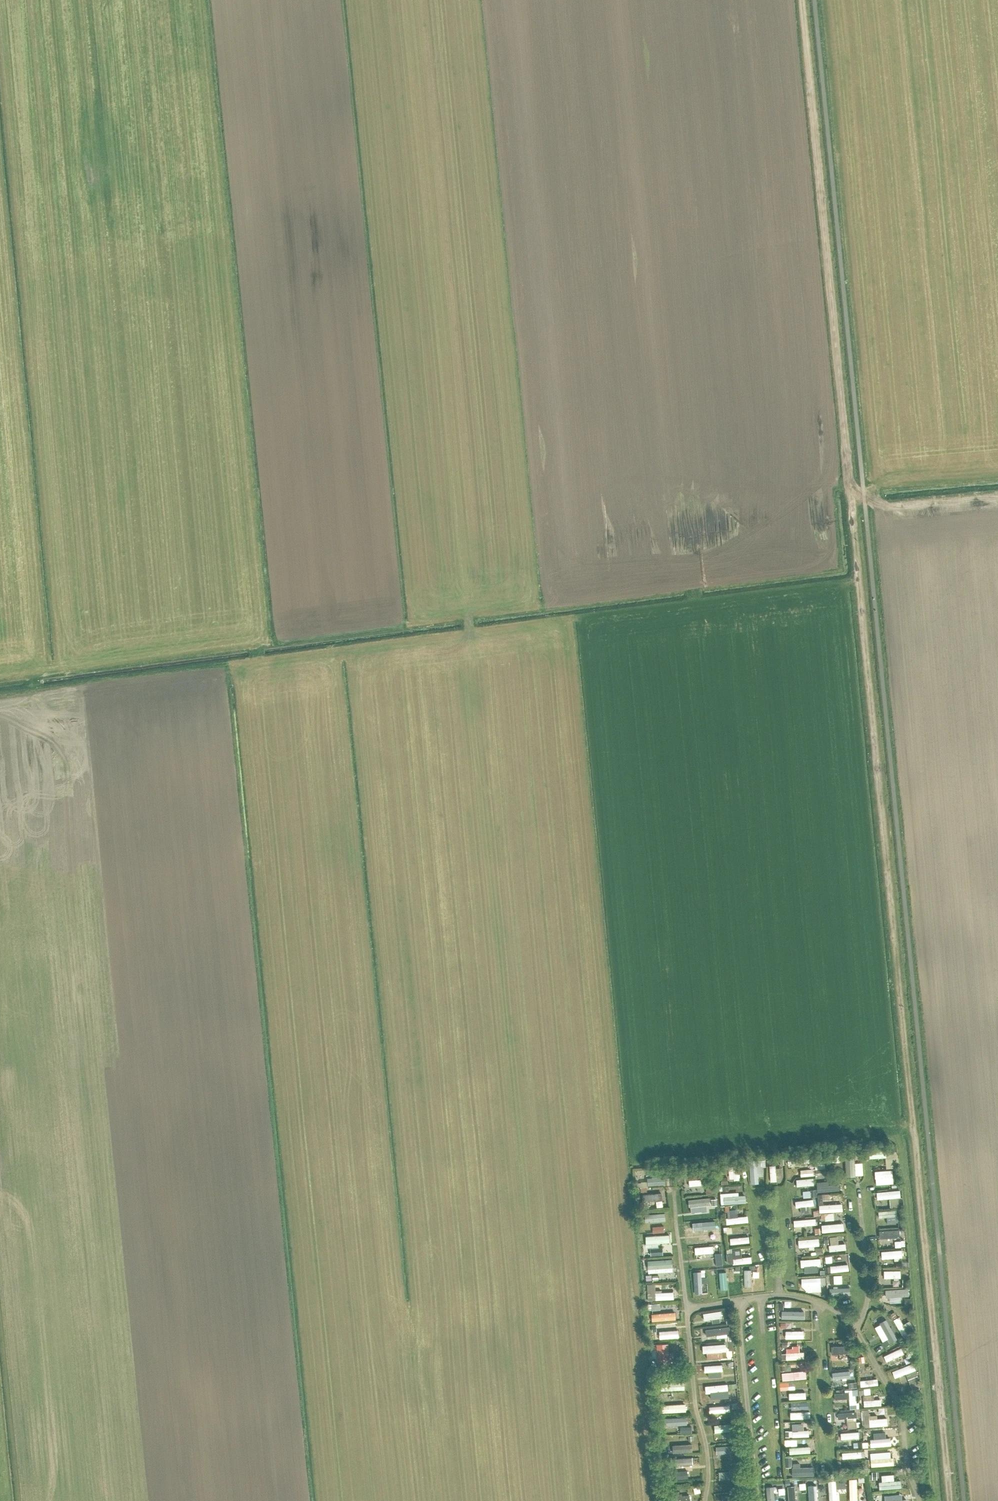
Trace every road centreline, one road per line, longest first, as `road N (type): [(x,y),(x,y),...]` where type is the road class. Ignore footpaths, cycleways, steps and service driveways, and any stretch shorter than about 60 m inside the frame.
road 1 (track): [(803,0),(951,1500)]

